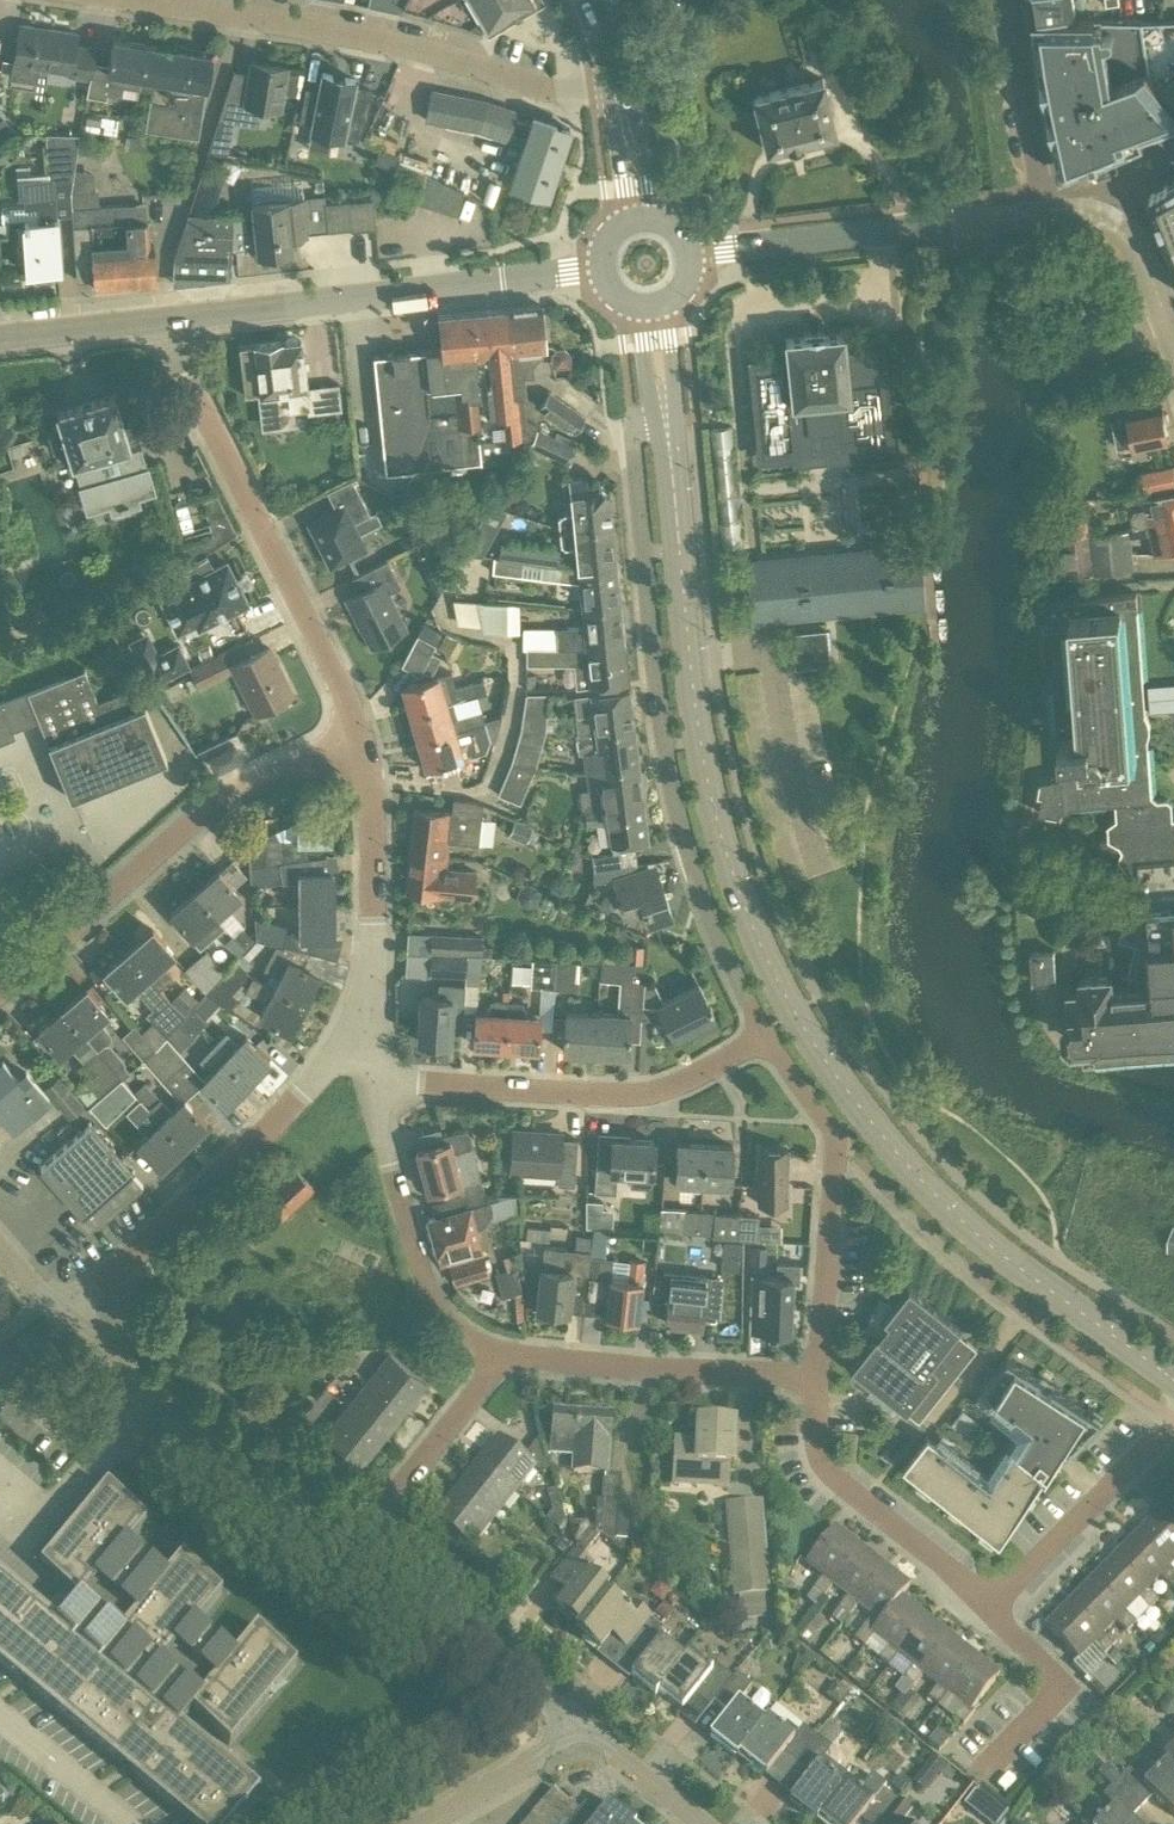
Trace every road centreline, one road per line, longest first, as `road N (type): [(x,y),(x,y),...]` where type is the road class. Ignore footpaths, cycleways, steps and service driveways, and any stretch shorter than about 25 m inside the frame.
road 1 (secondary): [(1173,1383),(980,1237),(844,1087),(795,1011),(755,934),(720,829),(700,740),(663,423)]
road 2 (residential): [(663,423),(630,429),(670,781),(683,850),(765,1037)]
road 3 (residential): [(361,741),(338,678),(186,376),(171,318)]
road 4 (residential): [(361,741),(219,804),(0,996)]
road 5 (unclassified): [(171,318),(591,262)]
road 6 (residential): [(63,1315),(234,1163),(332,1059),(369,1038)]
road 7 (residential): [(374,1079),(630,1098),(678,1088),(765,1037)]
road 8 (residential): [(356,1546),(63,1315)]
road 9 (unclassified): [(684,260),(1048,211)]
road 10 (residential): [(765,1037),(837,1136),(817,1373)]
road 11 (residential): [(606,84),(571,91),(398,43),(258,16)]
road 12 (residential): [(500,1352),(567,1364),(817,1373)]
road 13 (residential): [(817,1373),(815,1439),(832,1474),(991,1610)]
road 14 (residential): [(500,1352),(465,1333),(438,1297),(415,1243),(374,1079)]
road 15 (residential): [(369,1038),(375,841),(361,741)]
road 16 (residential): [(570,1722),(356,1546)]
road 17 (residential): [(991,1610),(1173,1425)]
road 18 (residential): [(356,1546),(500,1352)]
road 19 (residential): [(971,1781),(1066,1684),(991,1610)]
road 20 (residential): [(1048,211),(1011,0)]
road 21 (residential): [(423,1823),(539,1754),(570,1722)]
road 22 (unclassified): [(0,337),(171,318)]
road 23 (residential): [(702,1823),(570,1722)]
road 24 (secondary): [(630,218),(606,84)]
road 25 (unclassified): [(1173,334),(1123,229),(1109,217)]

